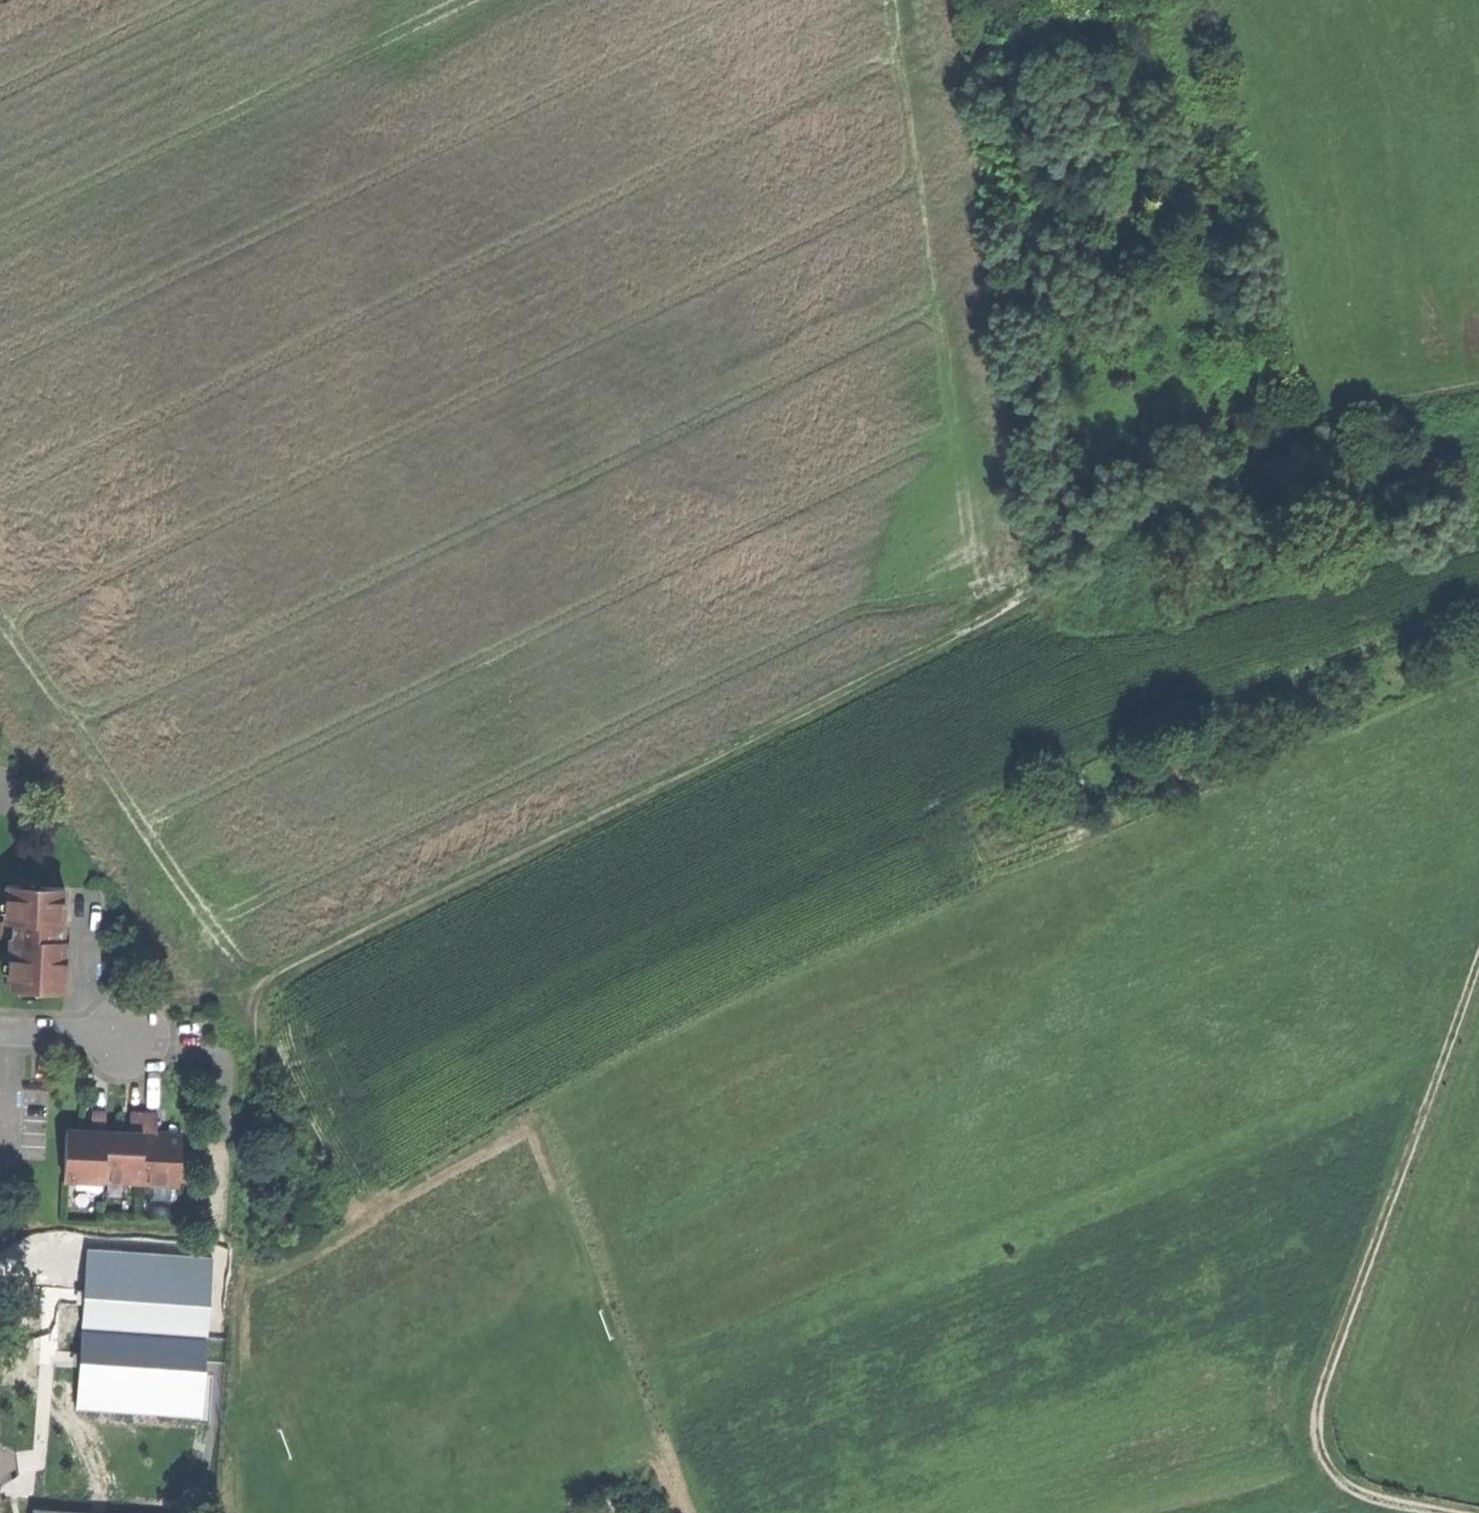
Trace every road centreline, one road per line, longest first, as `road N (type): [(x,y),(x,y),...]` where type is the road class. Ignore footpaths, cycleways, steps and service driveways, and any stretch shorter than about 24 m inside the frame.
road 1 (track): [(232,1512),(263,1078),(256,1007),(282,970),(1005,608),(1118,536),(1282,452),(1478,393)]
road 2 (track): [(1478,967),(1317,1422),(1331,1471),(1349,1488),(1463,1512)]
road 3 (residential): [(124,1037),(0,1031)]

